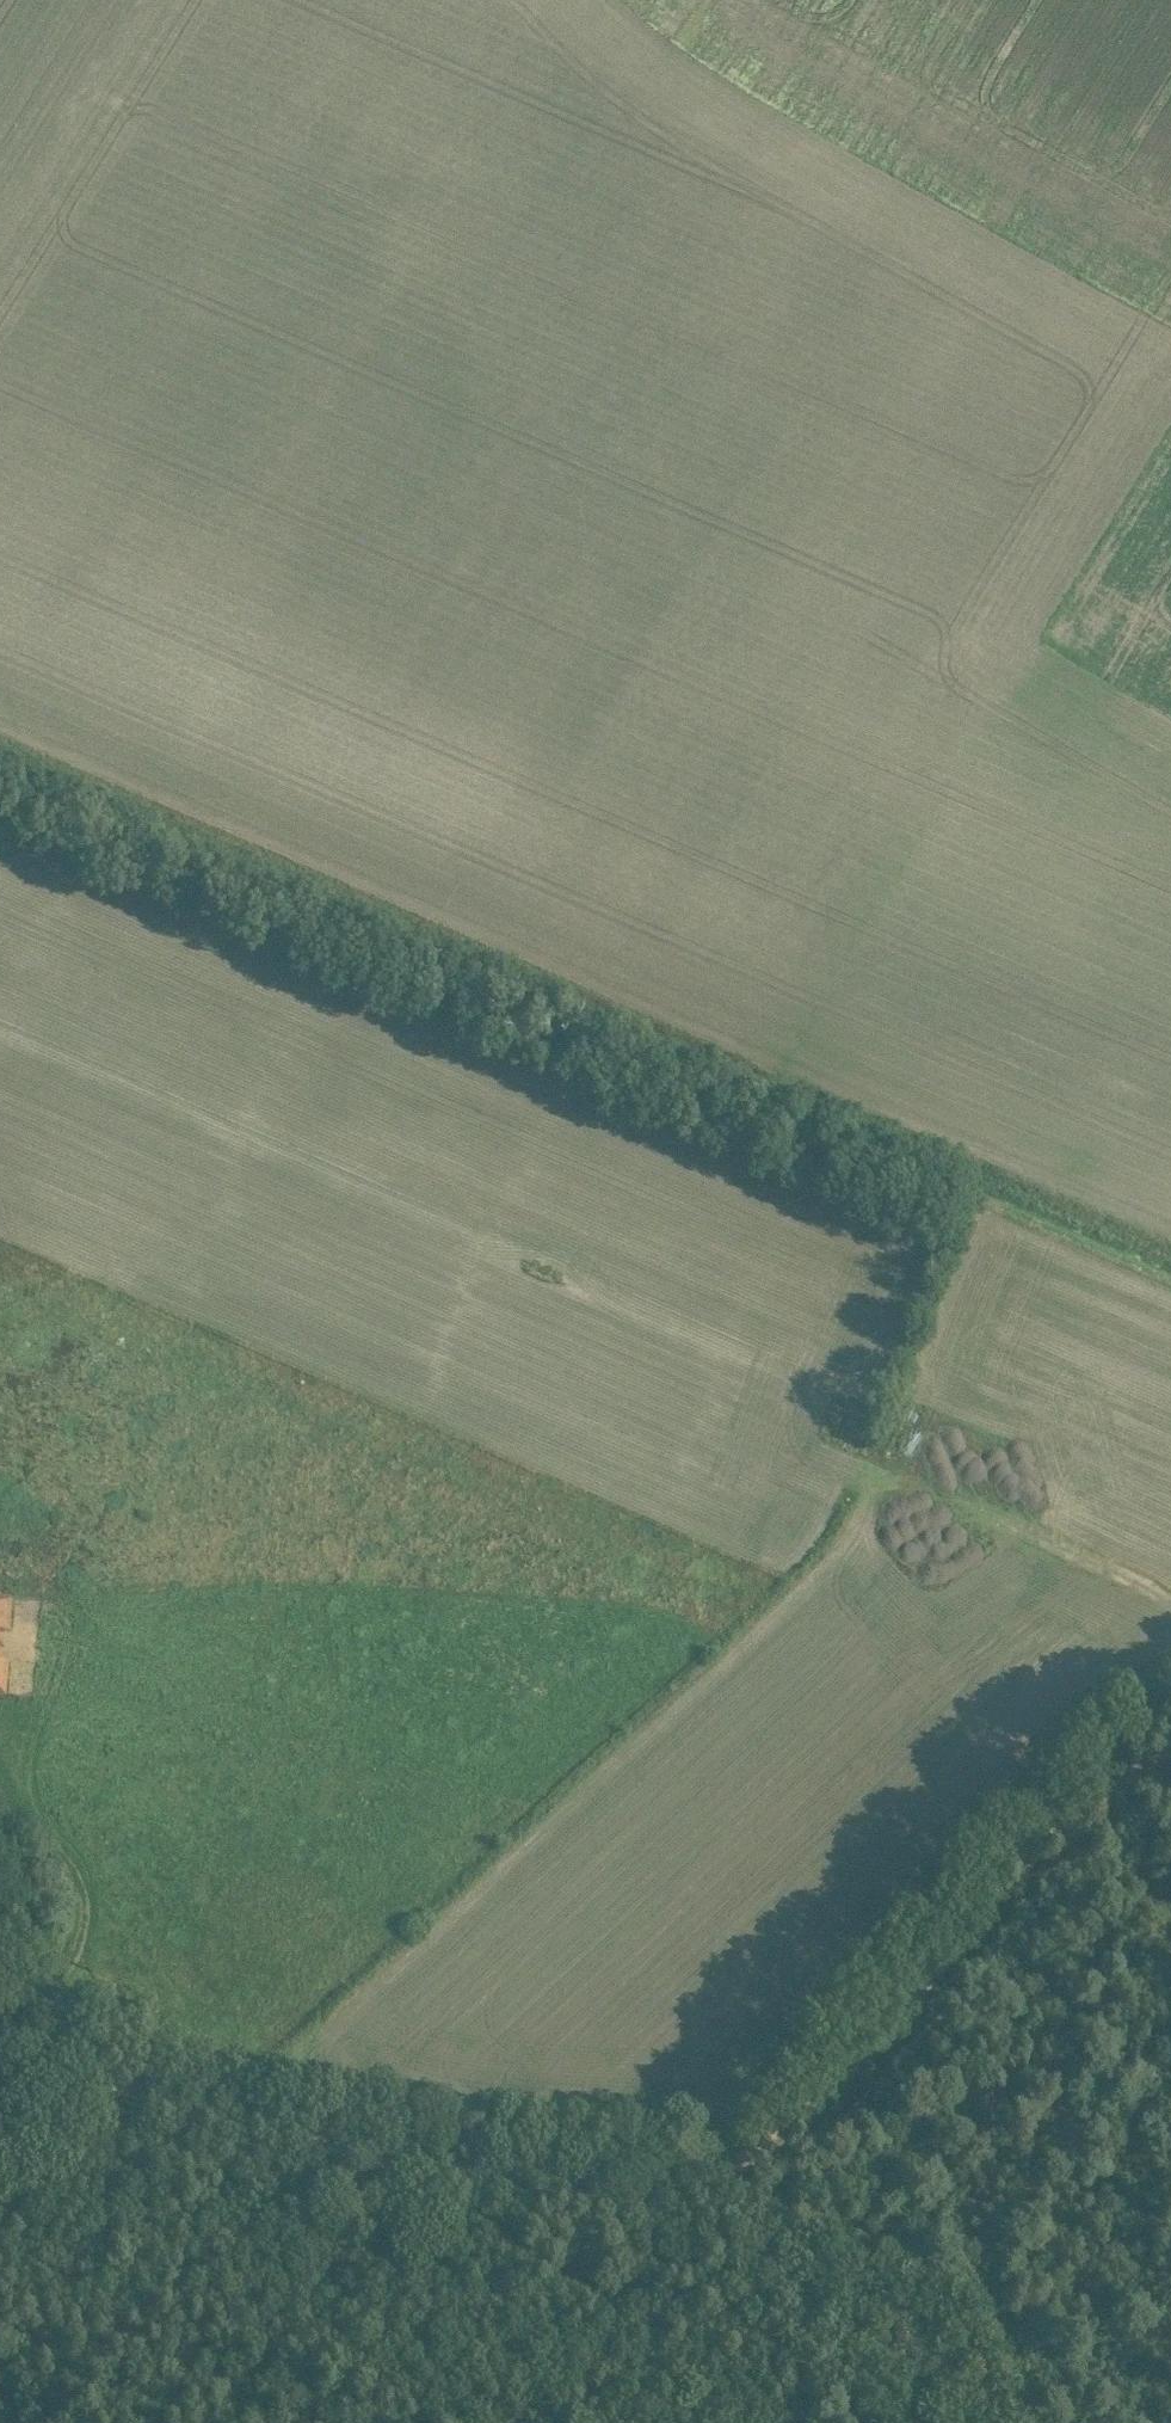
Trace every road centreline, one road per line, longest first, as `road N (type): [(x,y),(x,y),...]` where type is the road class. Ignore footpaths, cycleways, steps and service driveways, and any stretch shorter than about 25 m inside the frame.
road 1 (track): [(1170,1756),(1099,1782),(732,2184),(461,2149),(0,2046)]
road 2 (track): [(1170,1254),(0,750)]

